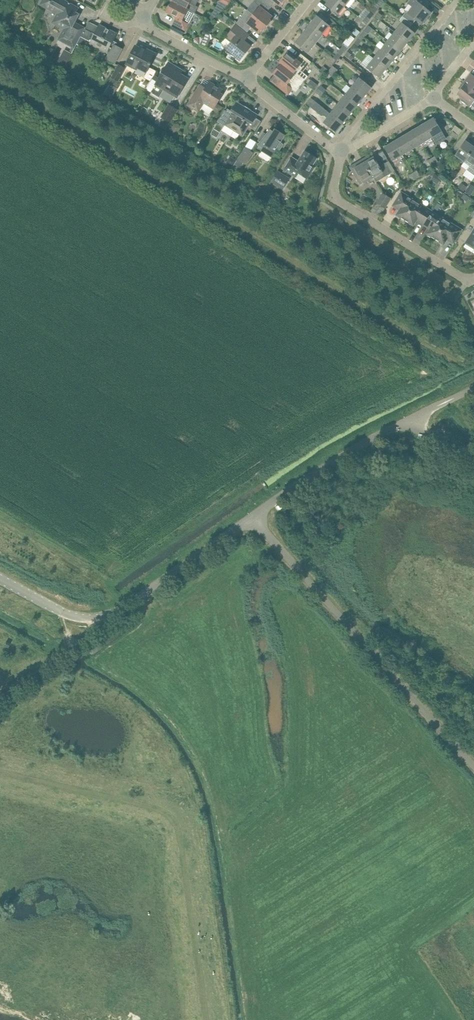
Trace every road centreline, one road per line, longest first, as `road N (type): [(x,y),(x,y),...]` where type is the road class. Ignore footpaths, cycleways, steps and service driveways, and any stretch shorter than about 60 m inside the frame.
road 1 (unclassified): [(473,764),(253,517)]
road 2 (unclassified): [(253,517),(102,619),(51,607),(0,579)]
road 3 (residential): [(473,280),(466,283),(340,202),(333,185),(341,153)]
road 4 (residential): [(341,153),(461,0)]
road 5 (unclassified): [(253,517),(411,417)]
road 6 (track): [(102,619),(0,685)]
road 7 (residential): [(341,153),(246,78)]

